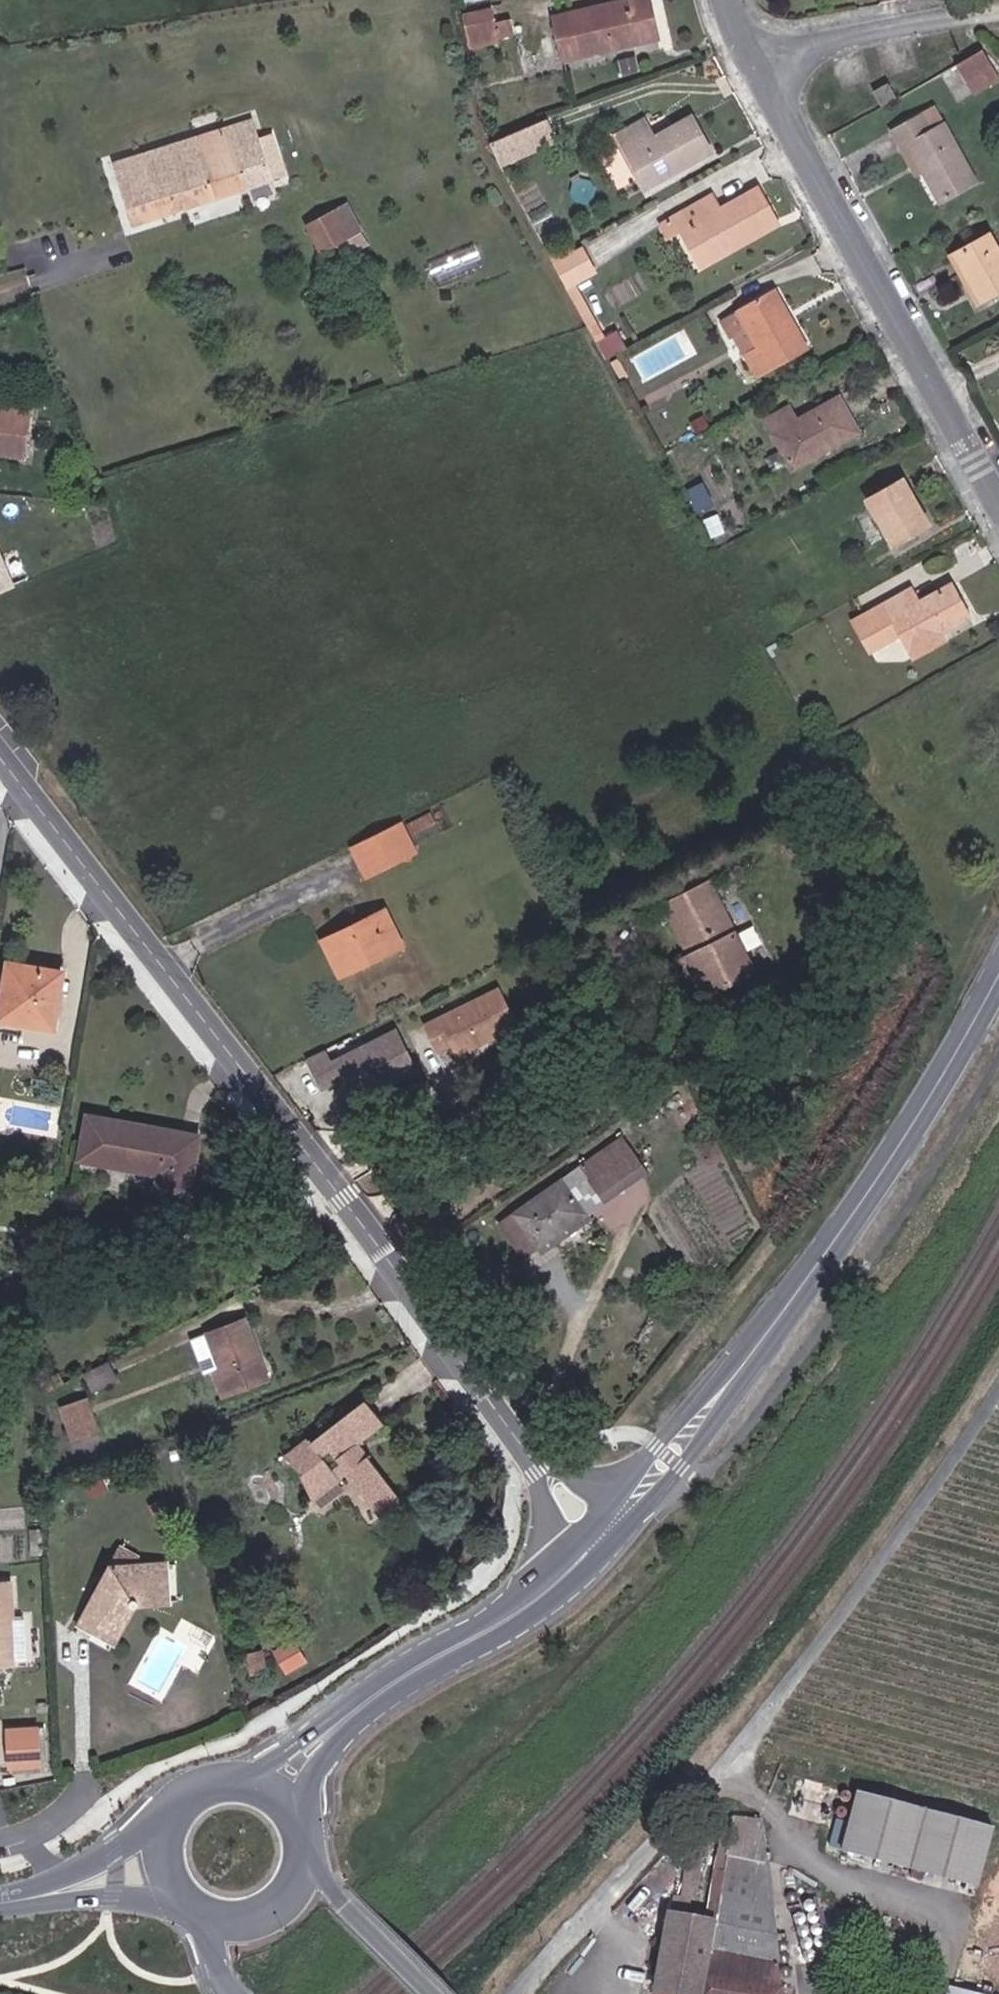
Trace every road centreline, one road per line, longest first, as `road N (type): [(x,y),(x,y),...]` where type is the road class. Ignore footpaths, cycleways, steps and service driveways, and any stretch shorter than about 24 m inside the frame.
road 1 (residential): [(604,1542),(0,763)]
road 2 (unclassified): [(523,1993),(755,1734),(998,1384)]
road 3 (primary): [(604,1542),(922,1114),(998,974)]
road 4 (residential): [(753,55),(998,480)]
road 5 (primary): [(348,1716),(528,1604),(604,1542)]
road 6 (residential): [(753,55),(853,25),(998,8)]
road 7 (primary): [(433,1993),(325,1882),(304,1848)]
road 8 (secondary): [(5,1901),(191,1903)]
road 9 (primary): [(215,1915),(236,1917),(276,1903),(301,1869),(304,1848)]
road 10 (secondary): [(169,1817),(59,1877)]

